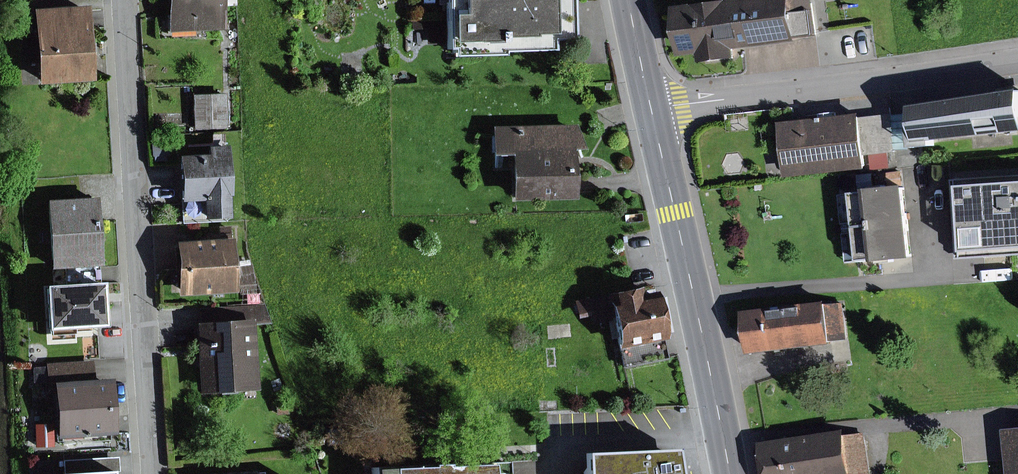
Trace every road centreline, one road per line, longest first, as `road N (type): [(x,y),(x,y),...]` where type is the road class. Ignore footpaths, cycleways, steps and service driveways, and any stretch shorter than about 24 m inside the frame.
road 1 (residential): [(125,0),(157,473)]
road 2 (primary): [(651,109),(729,473)]
road 3 (residential): [(1017,62),(651,109)]

